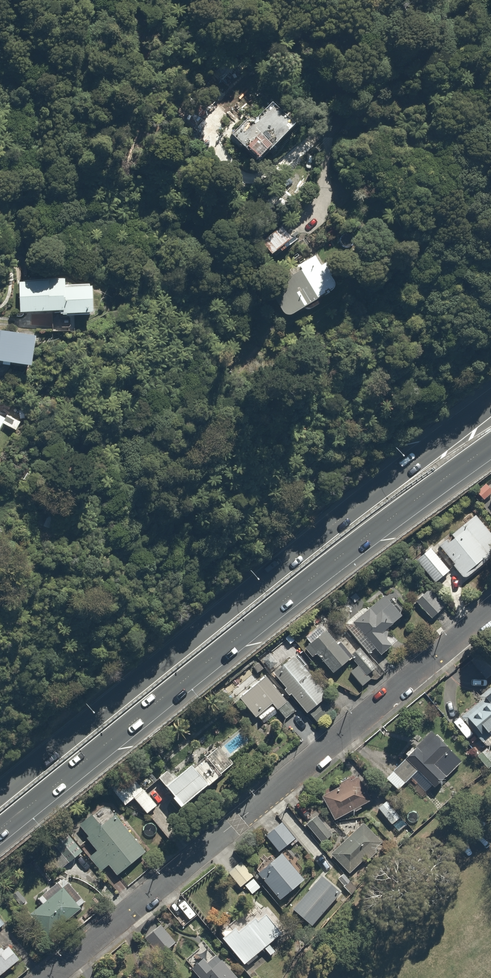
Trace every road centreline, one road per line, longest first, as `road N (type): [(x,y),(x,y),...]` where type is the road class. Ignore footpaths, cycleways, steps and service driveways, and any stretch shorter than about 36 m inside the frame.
road 1 (trunk): [(0,791),(490,404)]
road 2 (trunk): [(490,446),(0,828)]
road 3 (residential): [(490,612),(47,977)]

